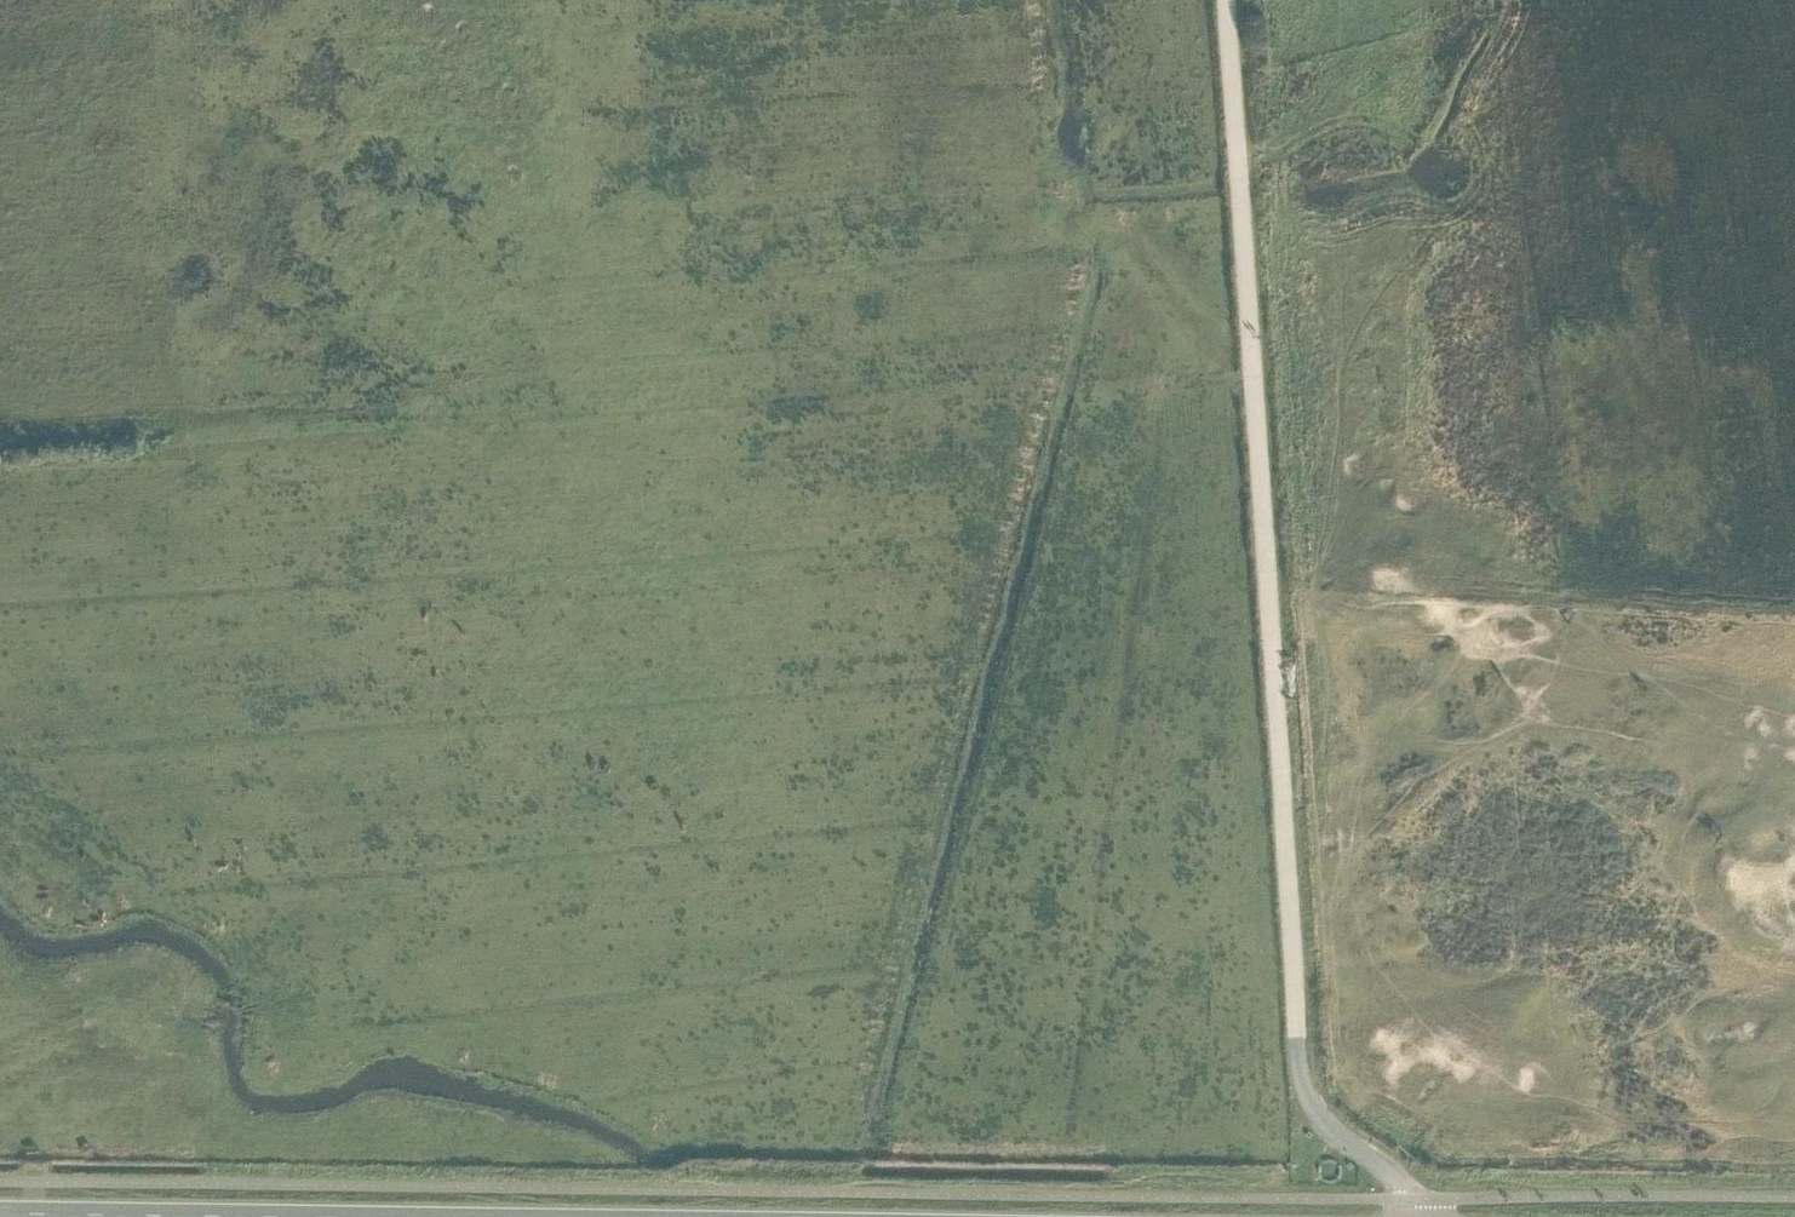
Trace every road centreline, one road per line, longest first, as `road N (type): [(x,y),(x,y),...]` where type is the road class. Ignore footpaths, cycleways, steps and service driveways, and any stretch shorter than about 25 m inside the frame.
road 1 (unclassified): [(1415,1216),(1392,1175),(1338,1136),(1316,1108),(1297,1056),(1237,0)]
road 2 (secondary): [(0,1212),(382,1216)]

